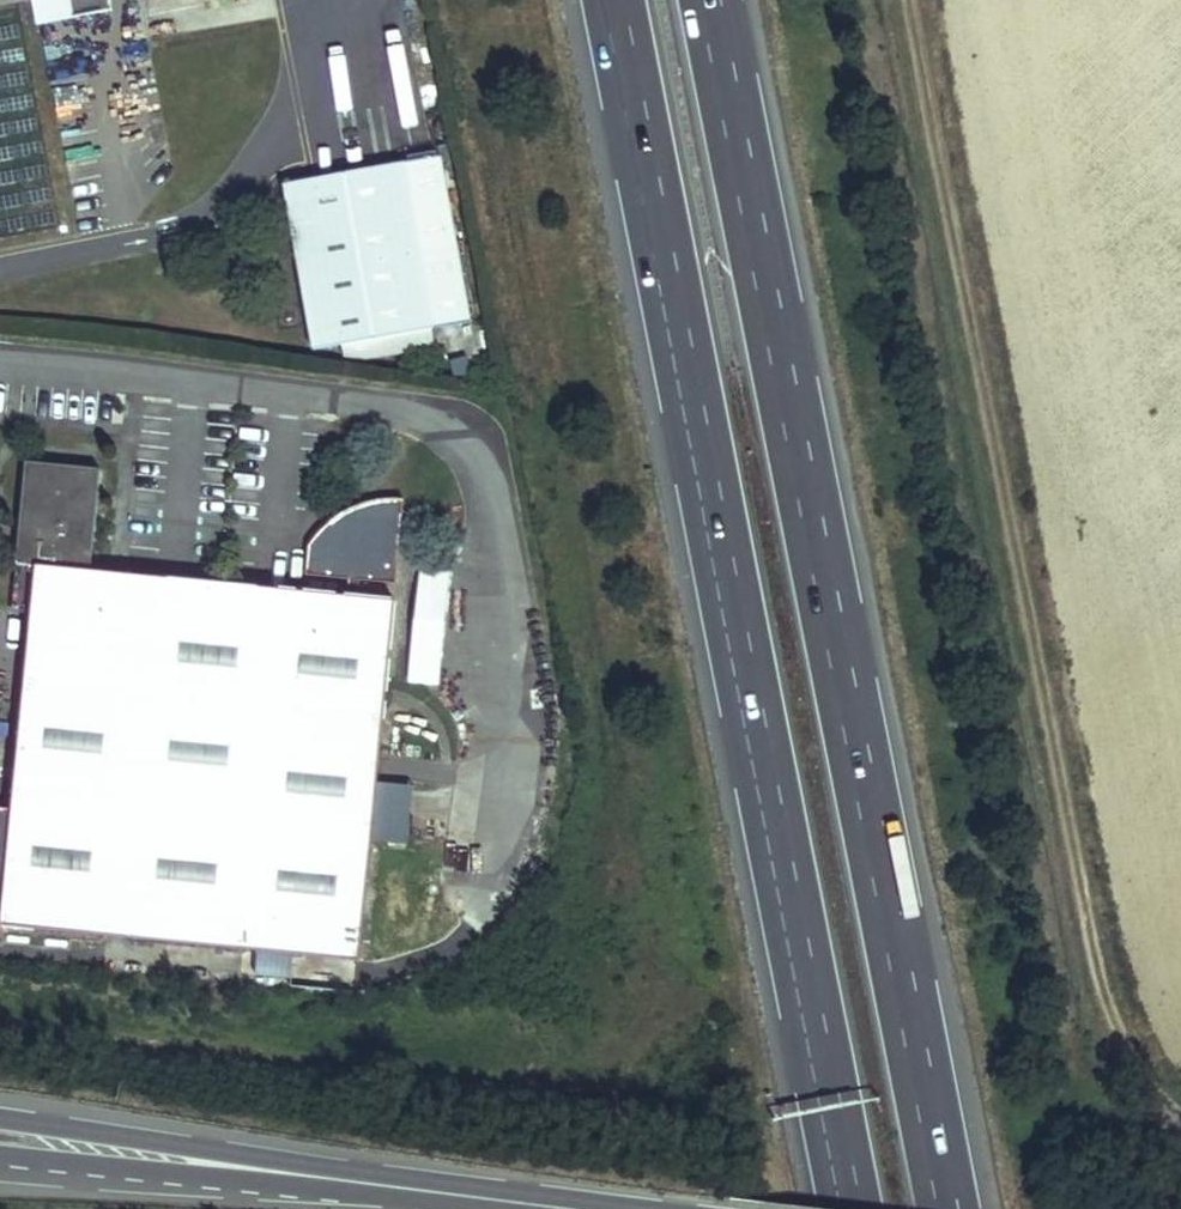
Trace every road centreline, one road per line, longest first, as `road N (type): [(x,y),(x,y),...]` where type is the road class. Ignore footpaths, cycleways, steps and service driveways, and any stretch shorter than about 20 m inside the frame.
road 1 (motorway): [(950,1208),(708,0)]
road 2 (motorway): [(611,0),(848,1208)]
road 3 (track): [(1180,1109),(1150,1075),(1115,1012),(918,0)]
road 4 (secondary): [(308,1178),(0,1118)]
road 5 (secondary): [(0,1156),(308,1178)]
road 6 (secondary): [(551,1208),(308,1178)]

